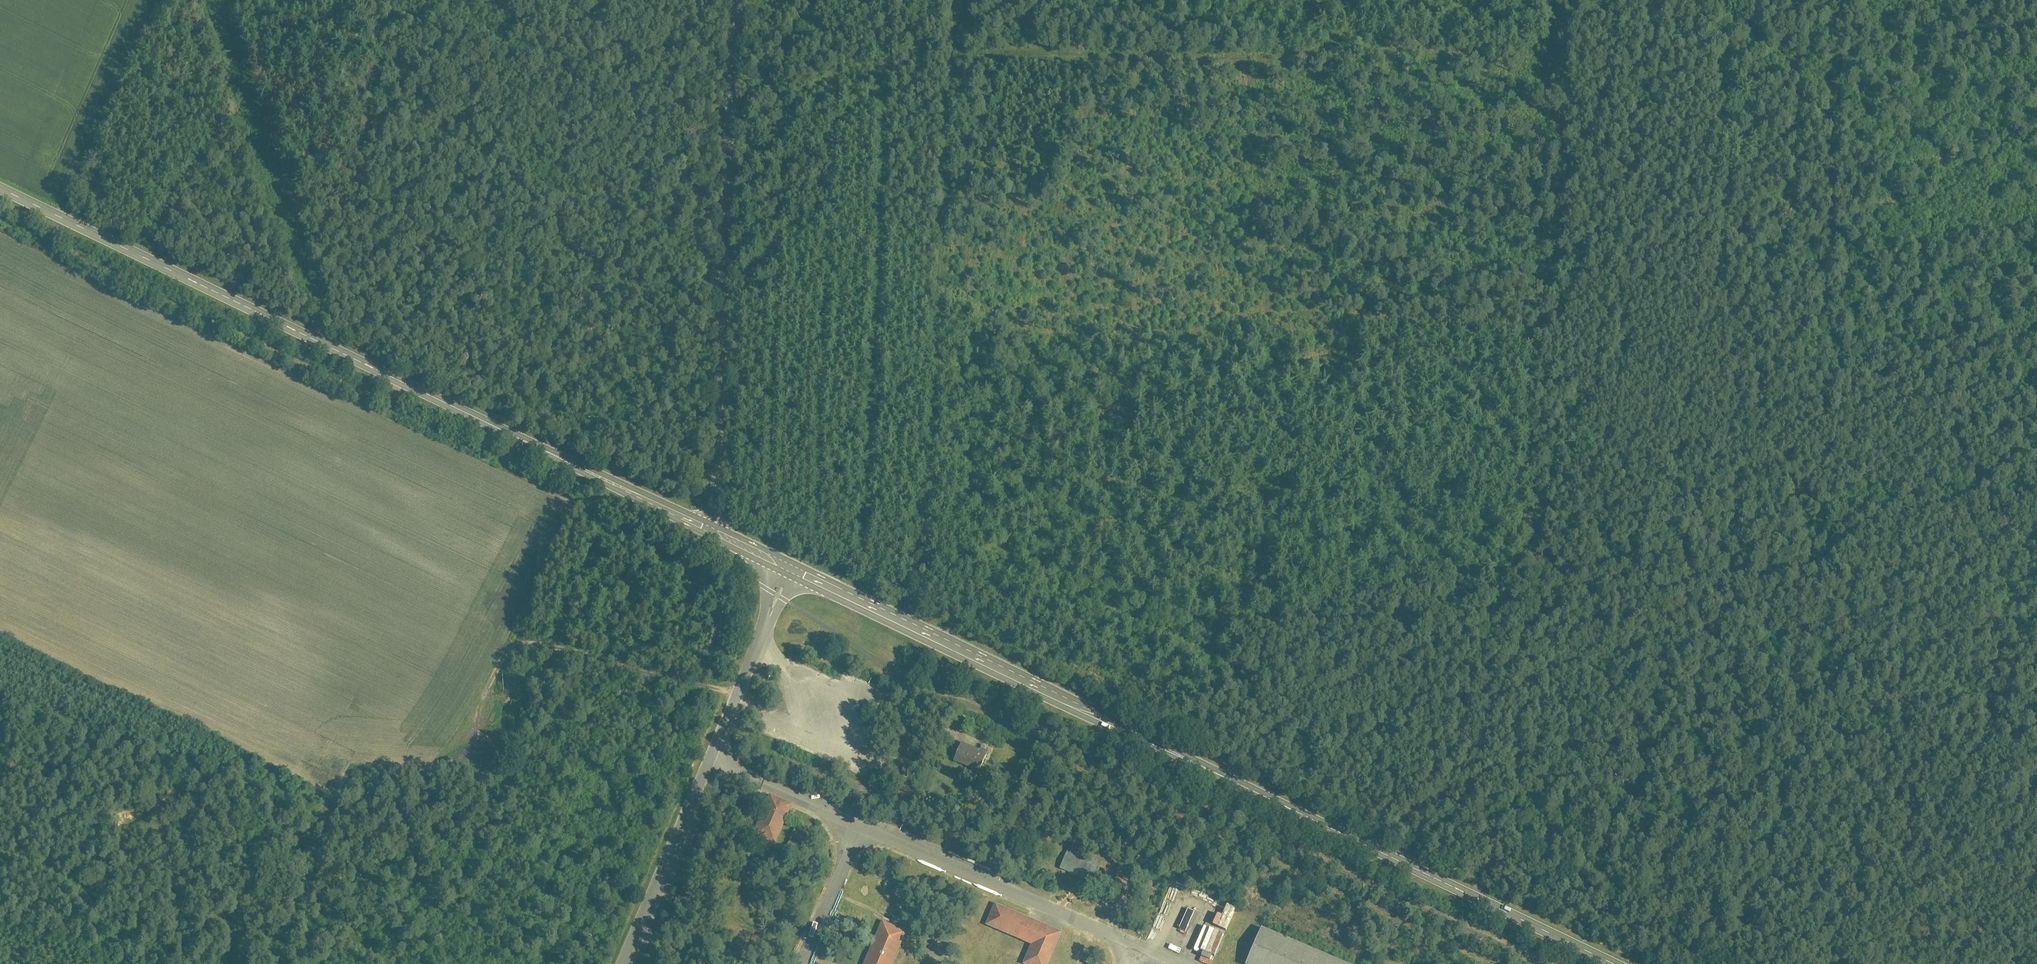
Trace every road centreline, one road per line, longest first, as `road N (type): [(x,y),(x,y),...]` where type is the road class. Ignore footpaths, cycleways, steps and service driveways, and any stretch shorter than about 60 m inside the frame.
road 1 (secondary): [(1616,963),(789,568)]
road 2 (secondary): [(703,530),(0,191)]
road 3 (track): [(958,0),(943,329),(918,629)]
road 4 (unclassified): [(736,0),(719,483),(703,530)]
road 5 (unclassified): [(789,568),(621,963)]

